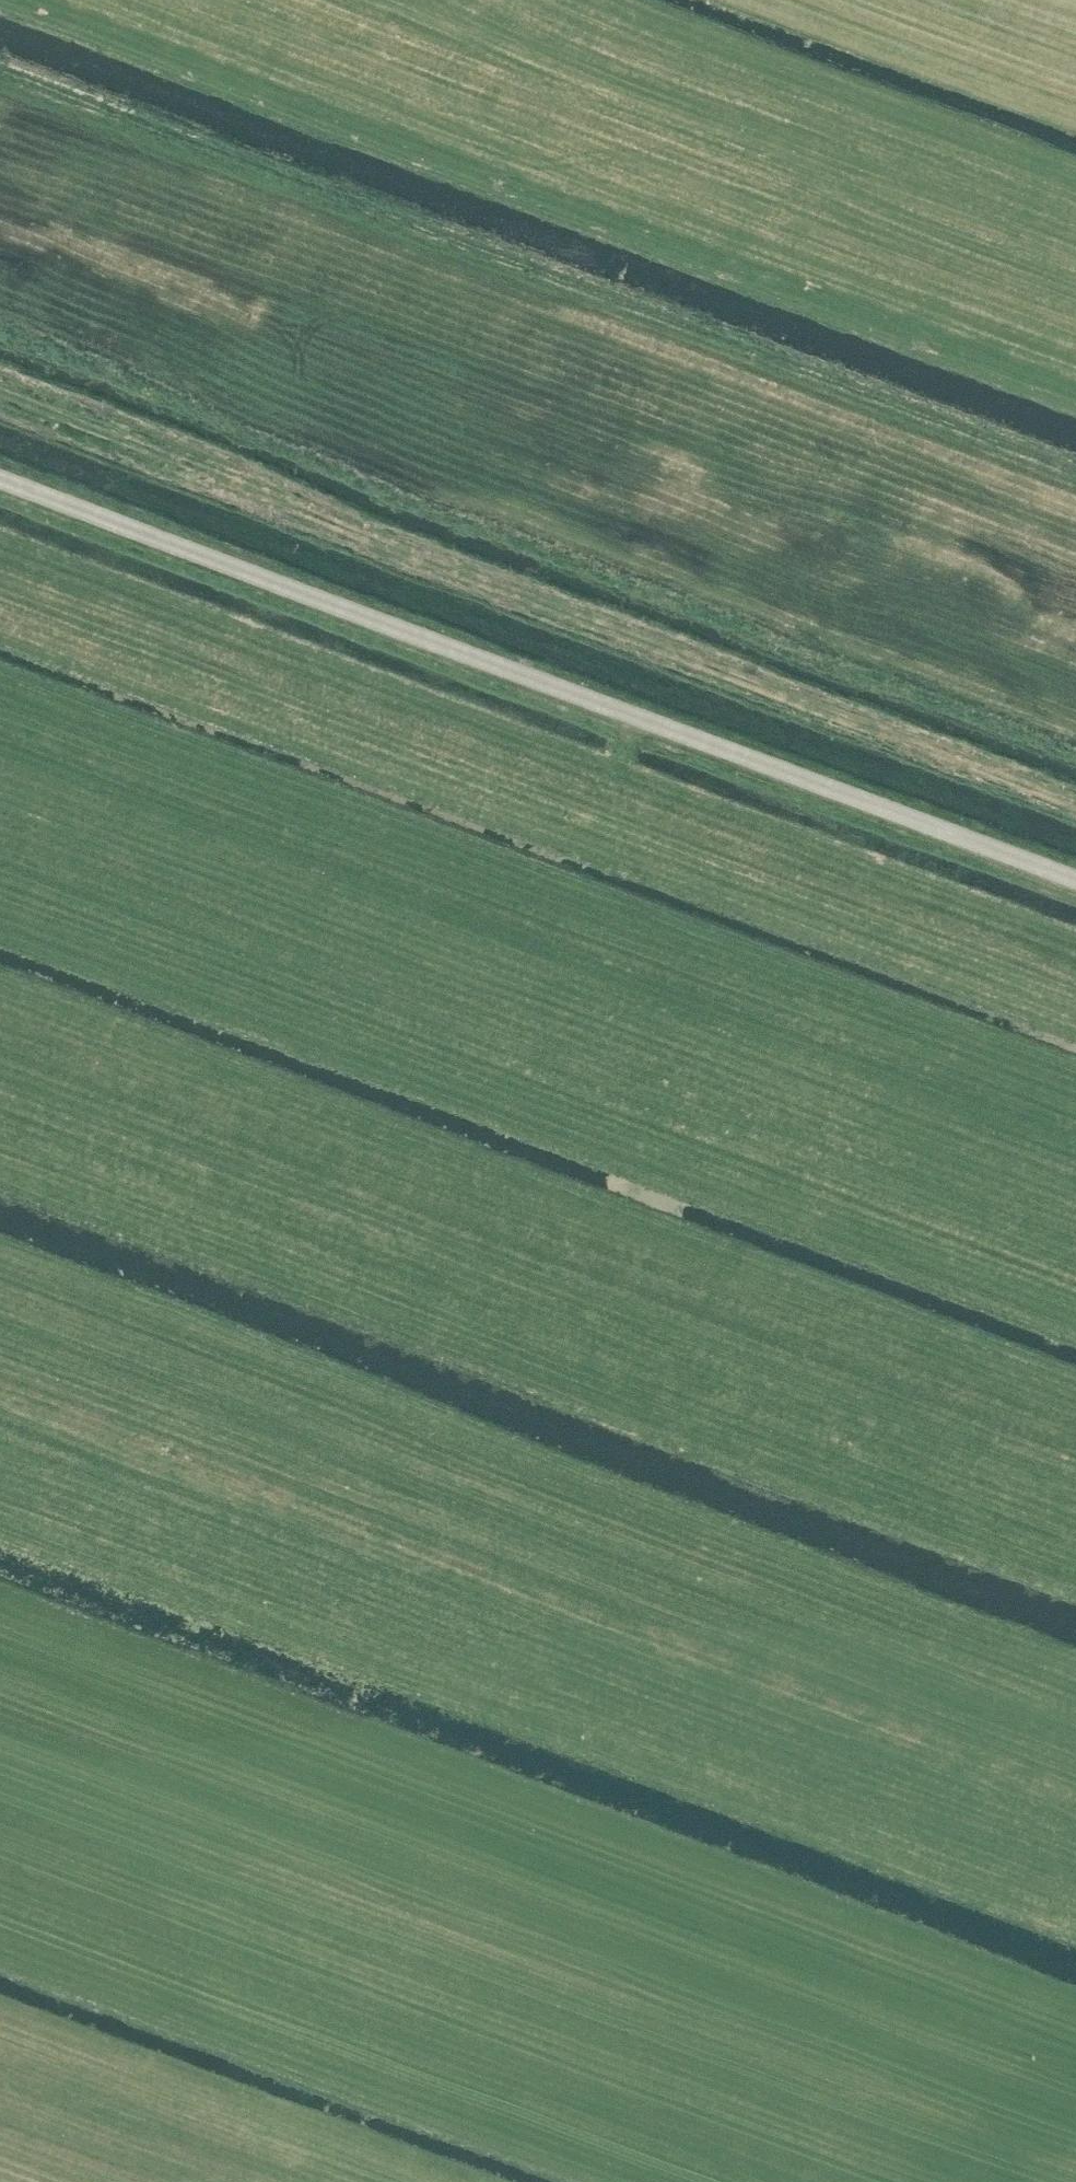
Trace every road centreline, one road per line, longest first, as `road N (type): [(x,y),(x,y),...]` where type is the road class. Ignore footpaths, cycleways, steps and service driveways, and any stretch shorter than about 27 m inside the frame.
road 1 (unclassified): [(1075,879),(0,480)]

